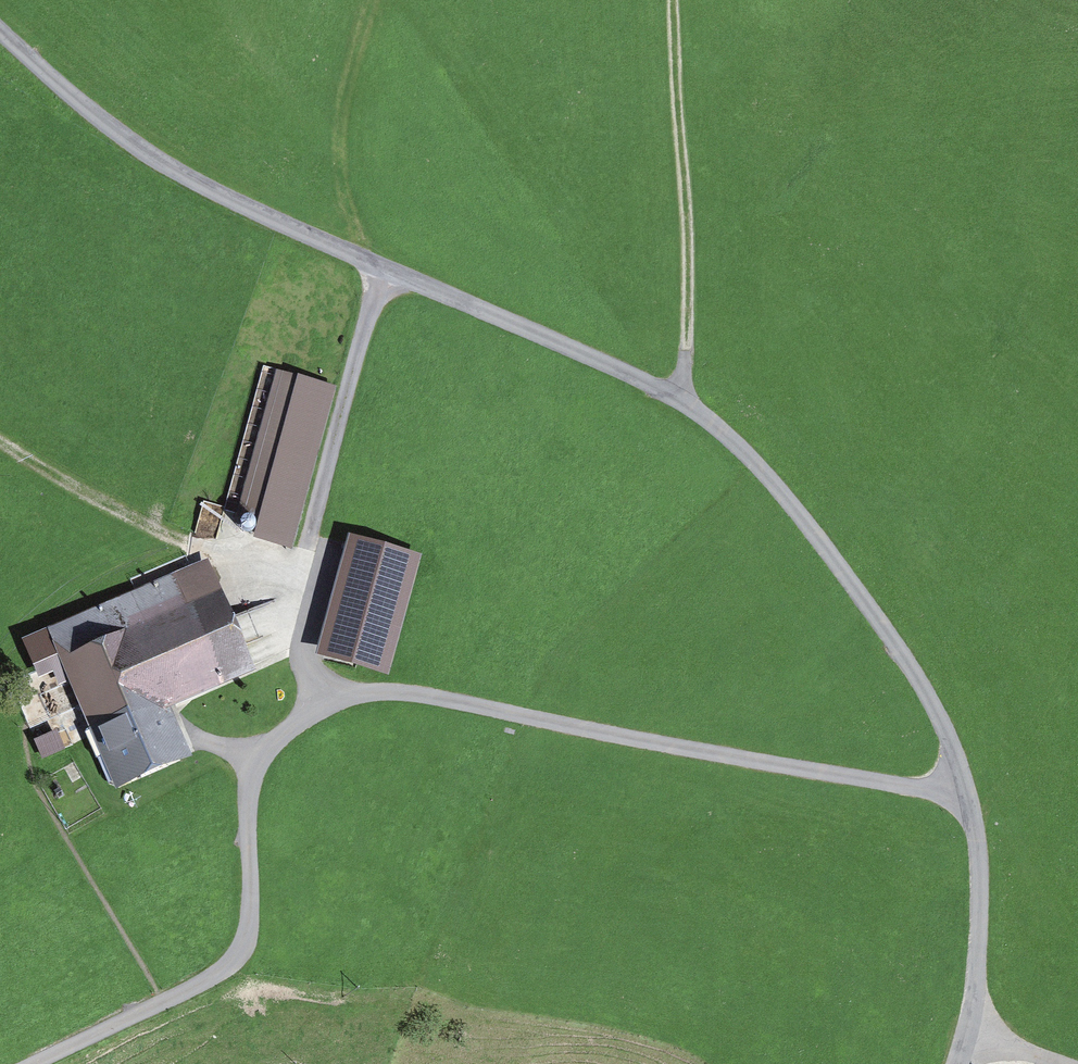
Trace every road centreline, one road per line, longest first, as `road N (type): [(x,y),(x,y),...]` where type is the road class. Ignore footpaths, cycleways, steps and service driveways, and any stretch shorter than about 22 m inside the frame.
road 1 (unclassified): [(0,32),(166,164),(686,403),(767,475),(914,674),(951,745),(980,889),(973,1004),(955,1063)]
road 2 (track): [(34,1063),(209,979),(238,954),(249,926),(252,775),(274,741),(349,698),(424,695),(689,749),(966,792)]
road 3 (track): [(384,266),(302,587),(302,642),(325,707)]
road 4 (track): [(686,403),(674,0)]

